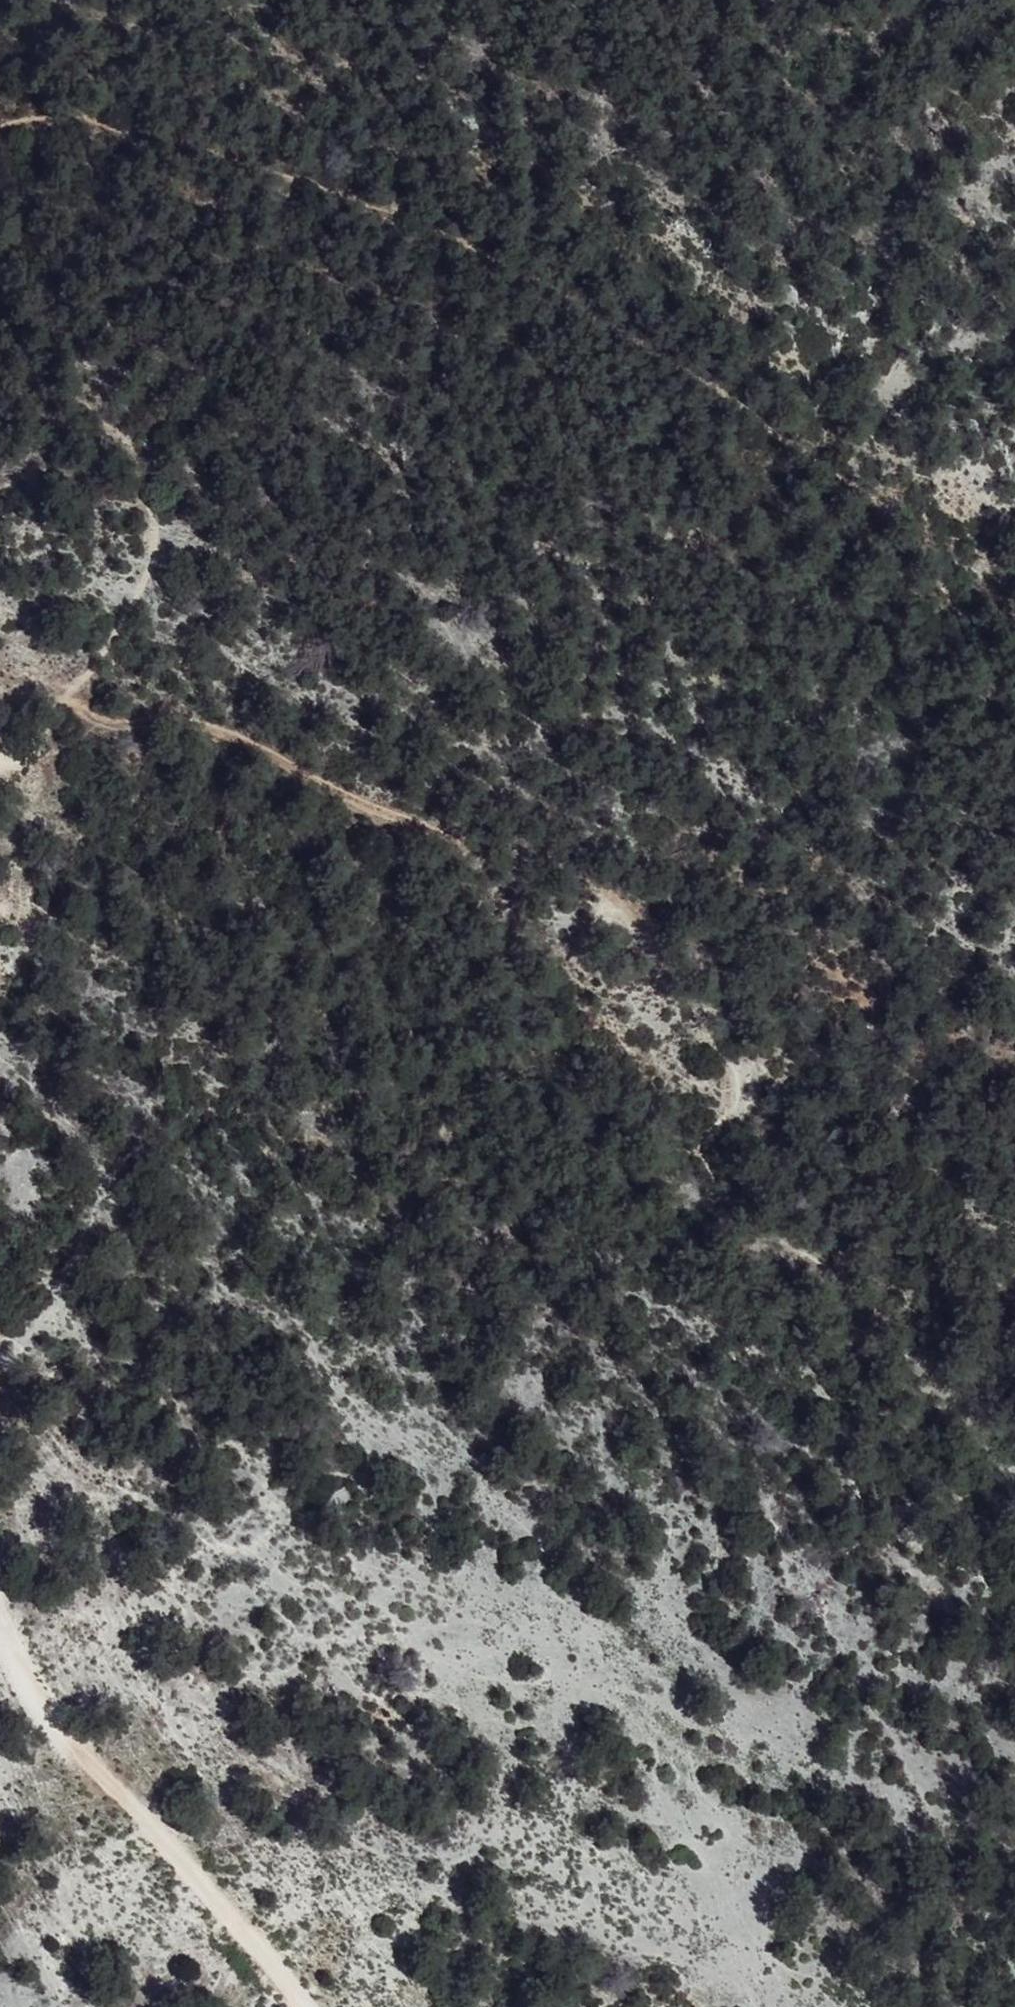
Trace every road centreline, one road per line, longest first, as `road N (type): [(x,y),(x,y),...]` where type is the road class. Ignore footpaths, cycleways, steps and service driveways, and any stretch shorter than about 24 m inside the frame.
road 1 (track): [(95,720),(152,719),(196,730),(359,803),(586,885),(652,947),(719,1049),(727,1107)]
road 2 (track): [(0,1629),(36,1707),(151,1824),(302,2006)]

